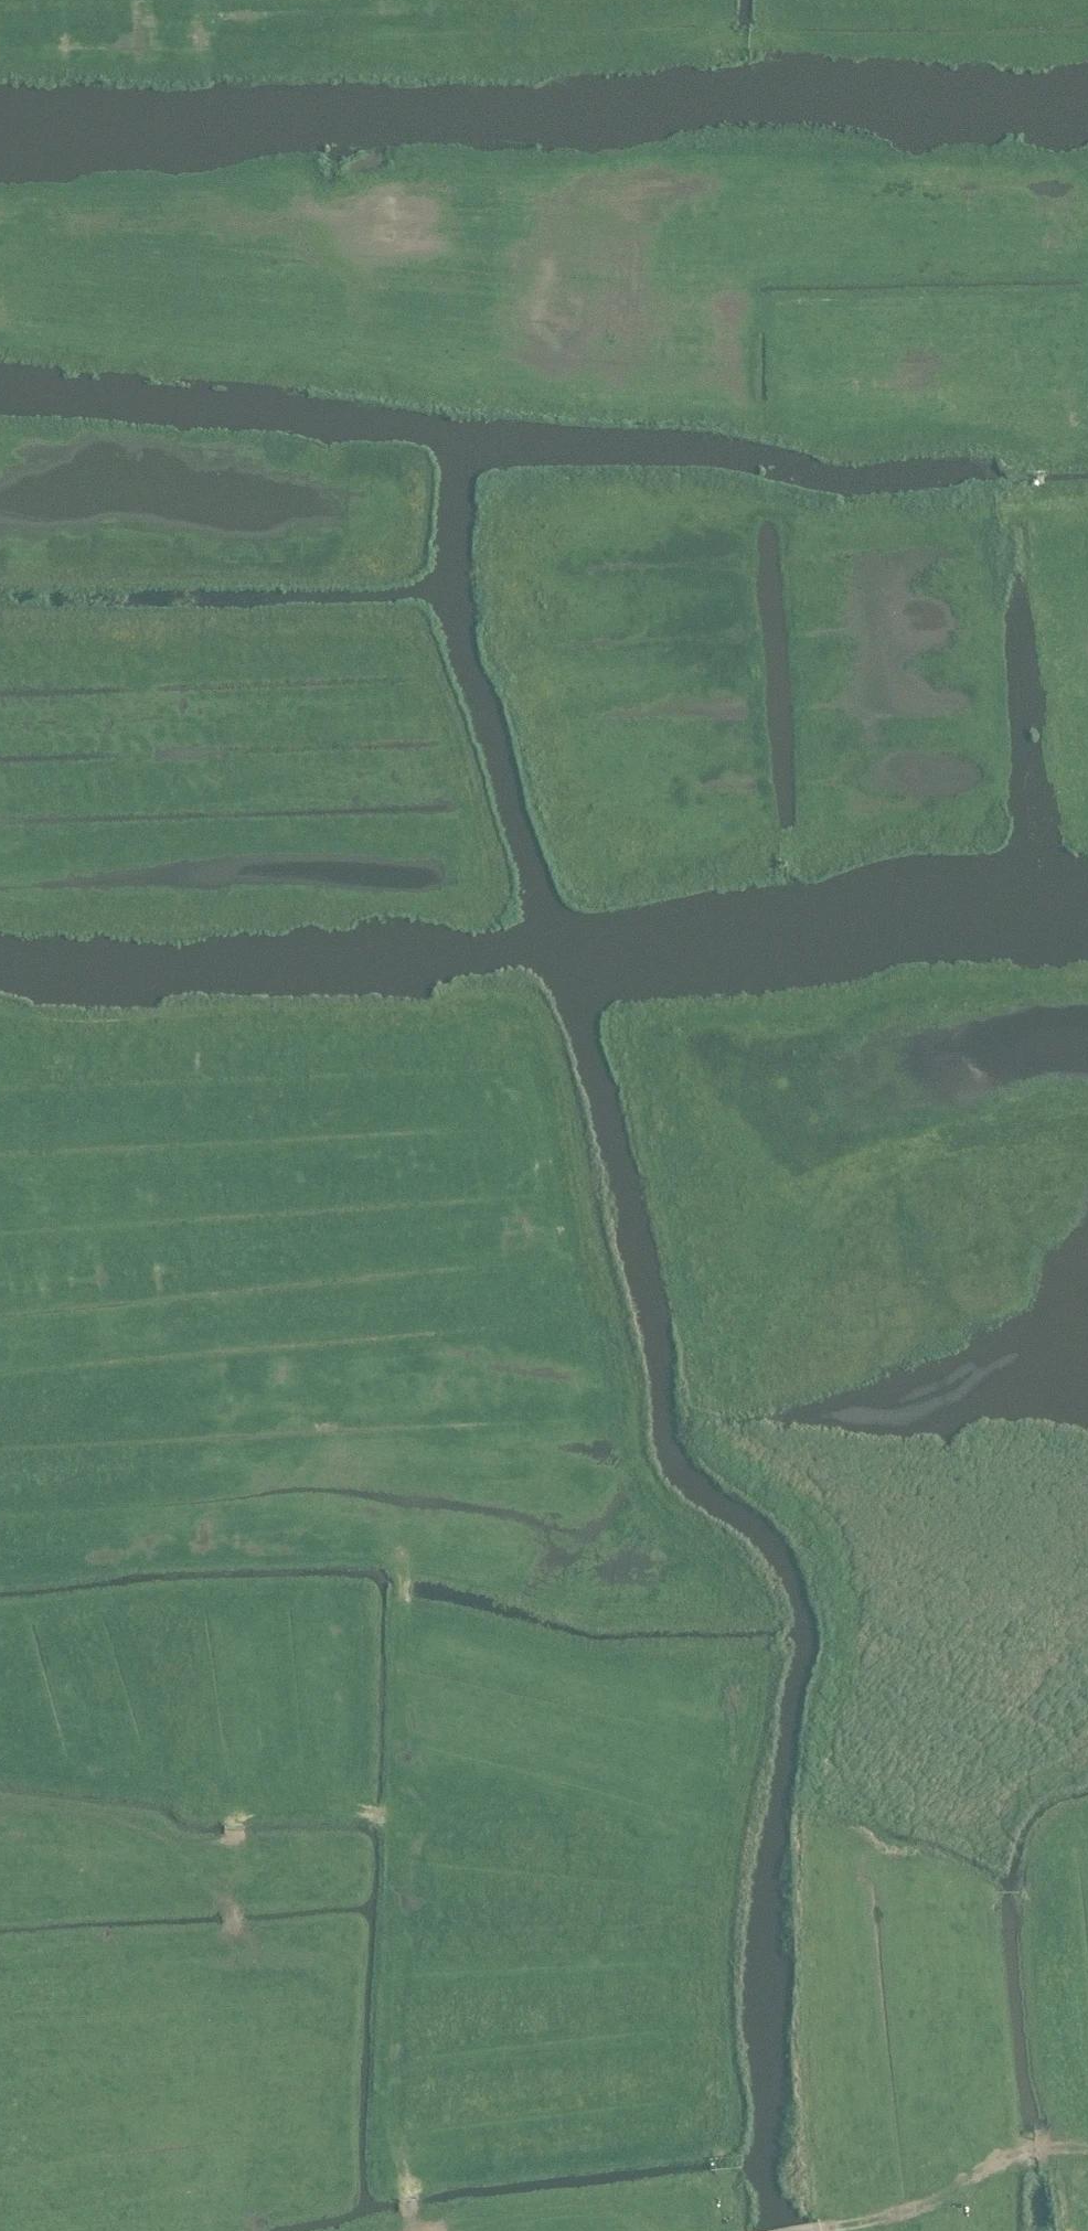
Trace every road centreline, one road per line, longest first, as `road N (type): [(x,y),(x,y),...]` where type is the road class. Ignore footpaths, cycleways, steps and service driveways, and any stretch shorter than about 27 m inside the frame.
road 1 (track): [(1087,2154),(1006,2156),(914,2214),(825,2230)]
road 2 (track): [(534,2230),(626,2217),(655,2230)]

